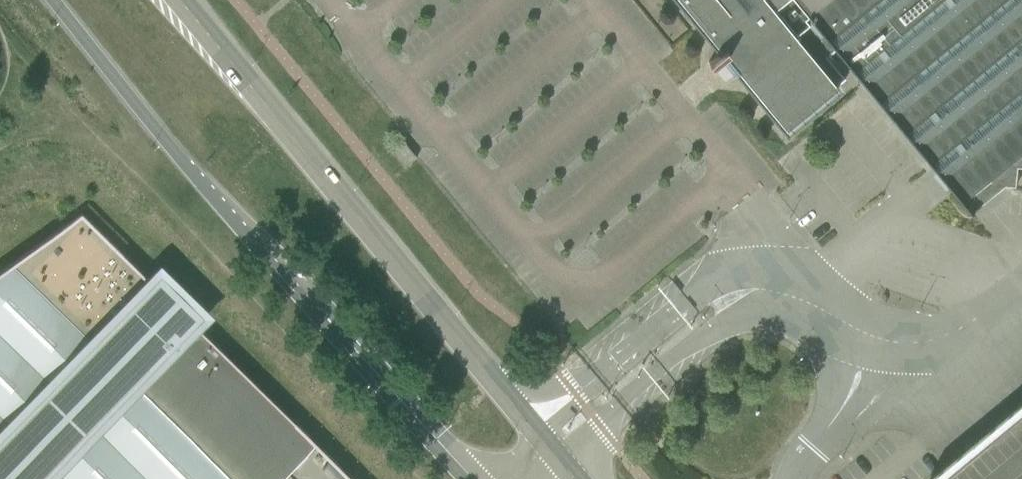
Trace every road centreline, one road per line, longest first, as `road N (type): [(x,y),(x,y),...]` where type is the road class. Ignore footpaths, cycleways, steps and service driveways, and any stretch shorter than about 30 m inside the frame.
road 1 (secondary): [(51,0),(465,478)]
road 2 (secondary): [(543,432),(183,0)]
road 3 (tertiary): [(560,452),(715,325),(747,315),(779,317),(878,352)]
road 4 (tertiary): [(766,273),(725,283),(543,432)]
road 5 (tertiary): [(1021,282),(962,332),(921,348),(878,352)]
road 6 (unclassified): [(878,352),(801,478)]
road 7 (tertiary): [(878,352),(818,291),(766,273)]

